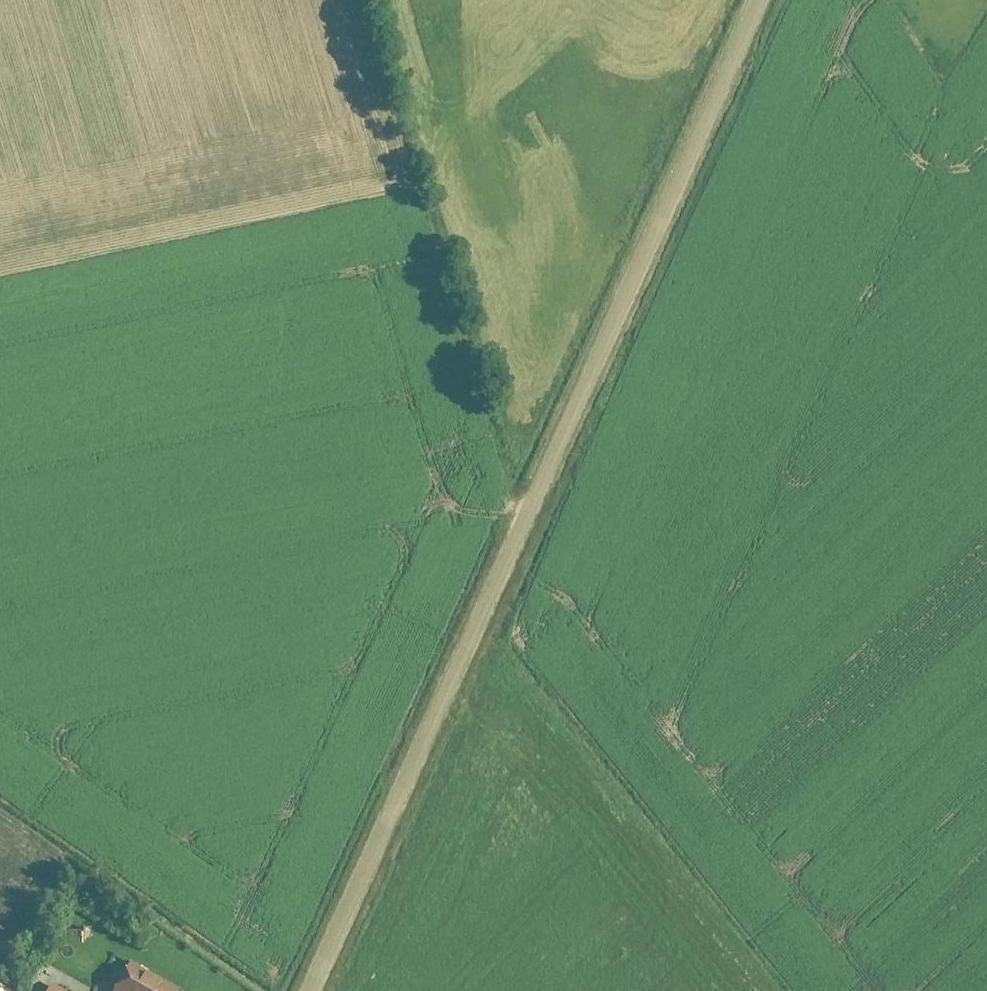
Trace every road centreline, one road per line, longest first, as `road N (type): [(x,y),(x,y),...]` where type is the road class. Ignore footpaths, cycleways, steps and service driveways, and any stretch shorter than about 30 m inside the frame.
road 1 (unclassified): [(311,990),(762,0)]

